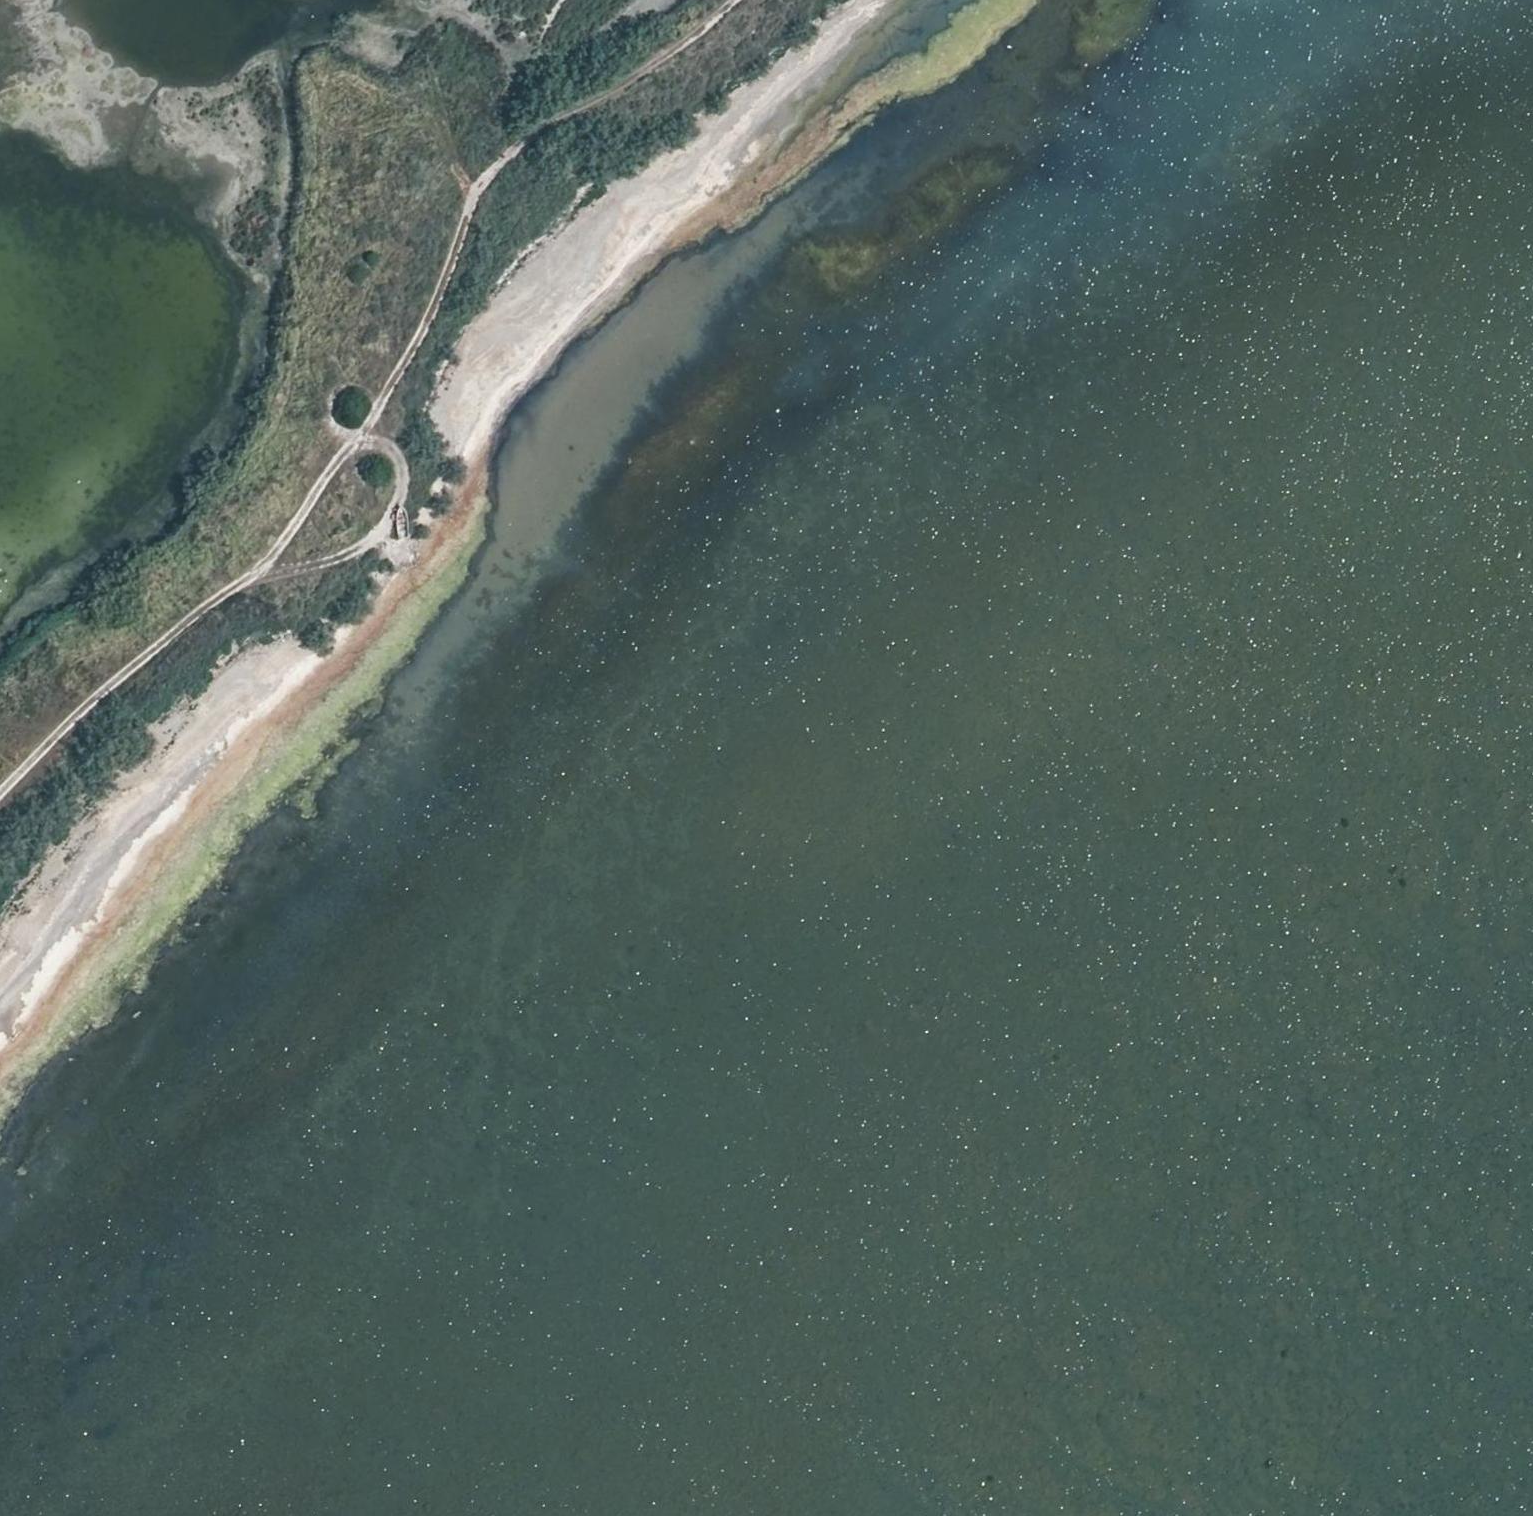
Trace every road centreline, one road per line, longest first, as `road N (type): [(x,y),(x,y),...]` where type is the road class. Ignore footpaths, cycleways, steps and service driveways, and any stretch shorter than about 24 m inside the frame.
road 1 (track): [(0,795),(139,661),(276,554),(376,412),(443,291),(474,197),(496,160),(701,31),(735,0)]
road 2 (track): [(362,430),(399,456),(404,484),(393,519),(360,550),(254,574)]

